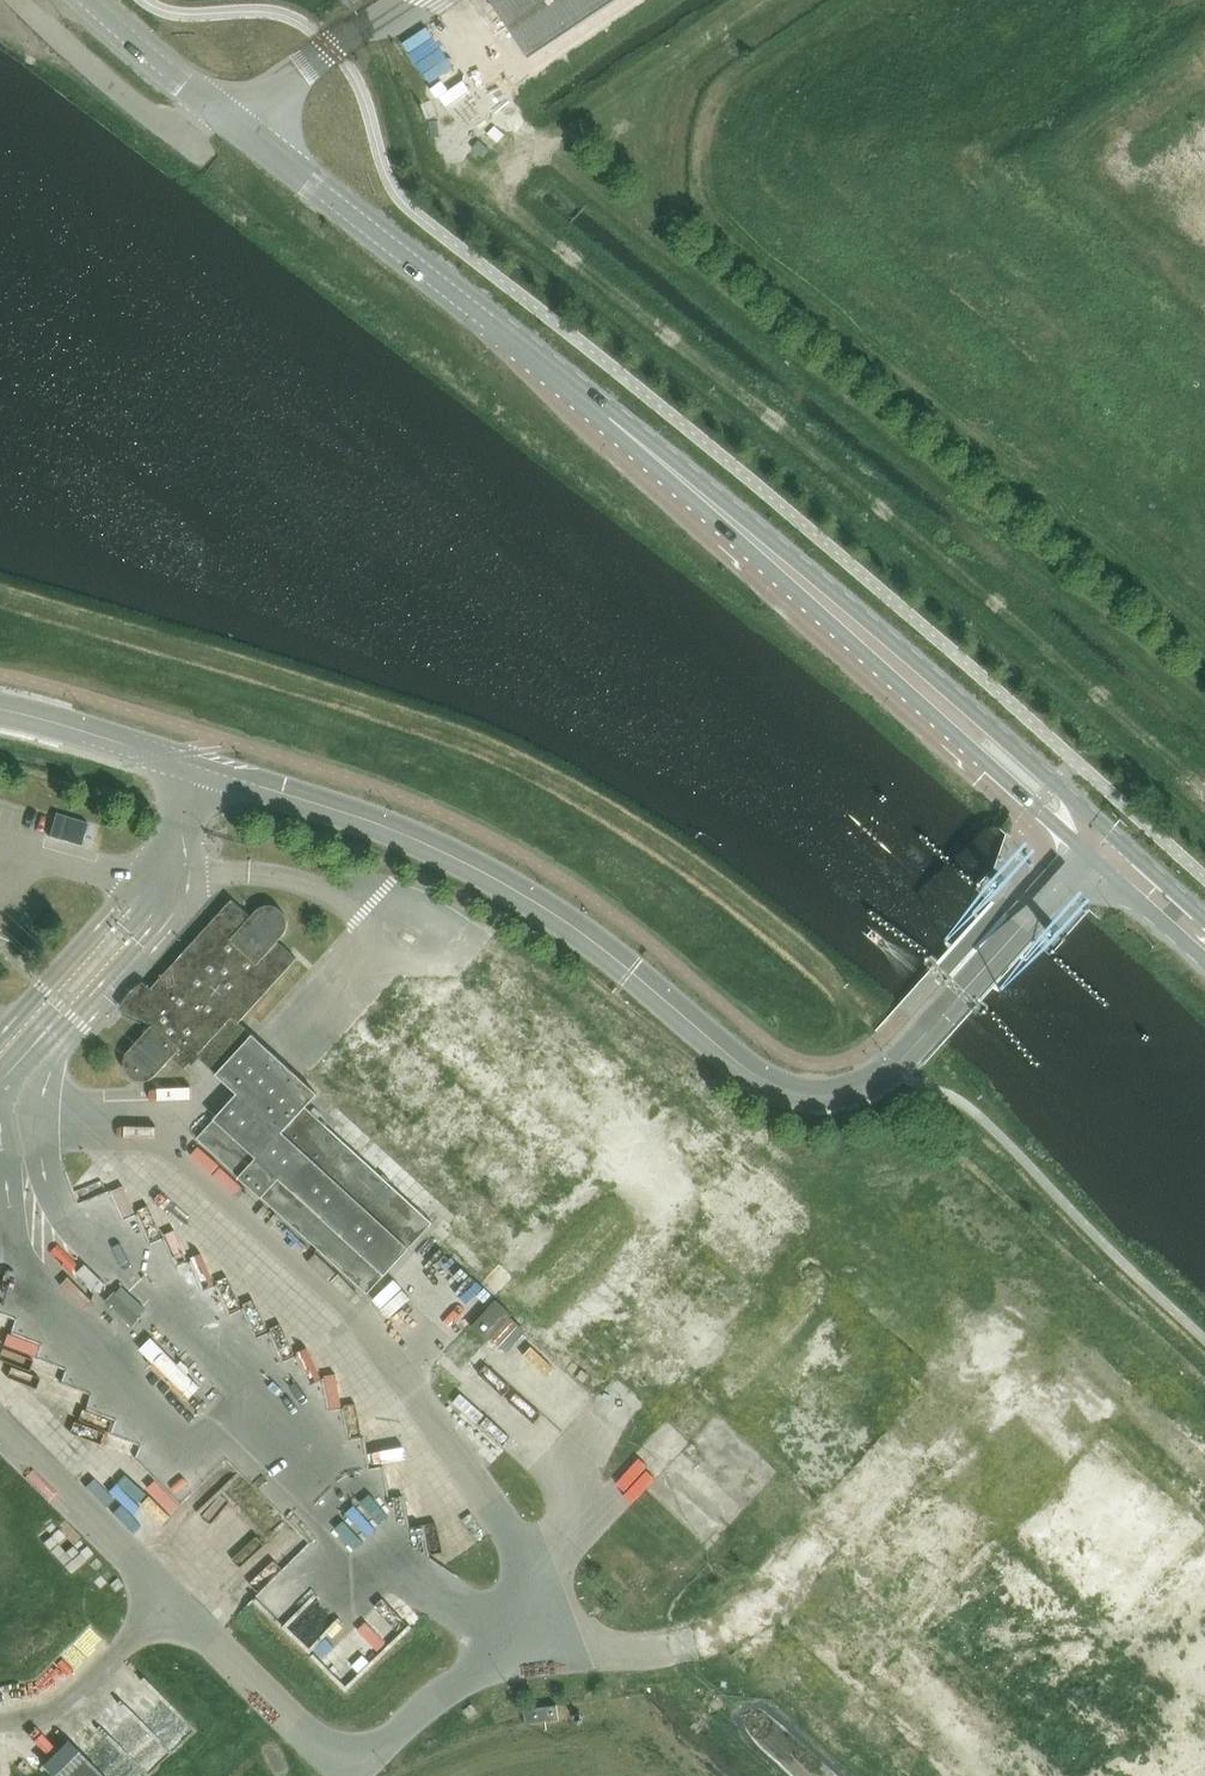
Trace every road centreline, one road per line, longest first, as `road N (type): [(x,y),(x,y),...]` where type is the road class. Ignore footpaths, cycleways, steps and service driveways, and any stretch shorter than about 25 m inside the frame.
road 1 (secondary): [(1101,842),(576,389),(234,128),(86,0)]
road 2 (secondary): [(906,1056),(878,1078),(840,1093),(776,1086),(546,903),(492,872),(340,807),(0,708)]
road 3 (secondary): [(906,1056),(1101,842)]
road 4 (secondary): [(1204,936),(1101,842)]

